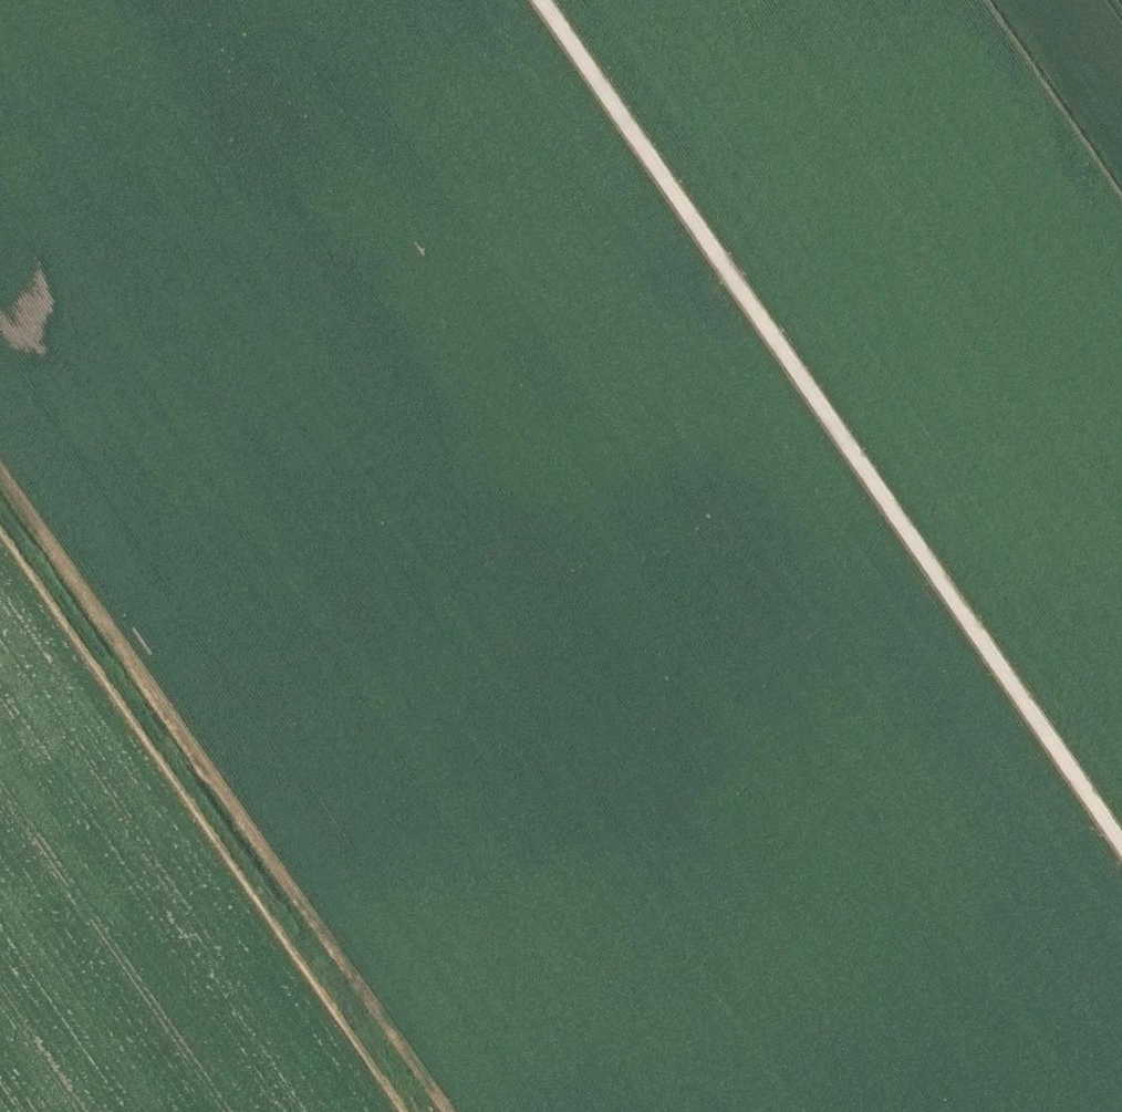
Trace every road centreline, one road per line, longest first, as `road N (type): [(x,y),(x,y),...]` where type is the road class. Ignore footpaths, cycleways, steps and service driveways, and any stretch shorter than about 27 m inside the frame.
road 1 (track): [(1121,861),(527,0)]

